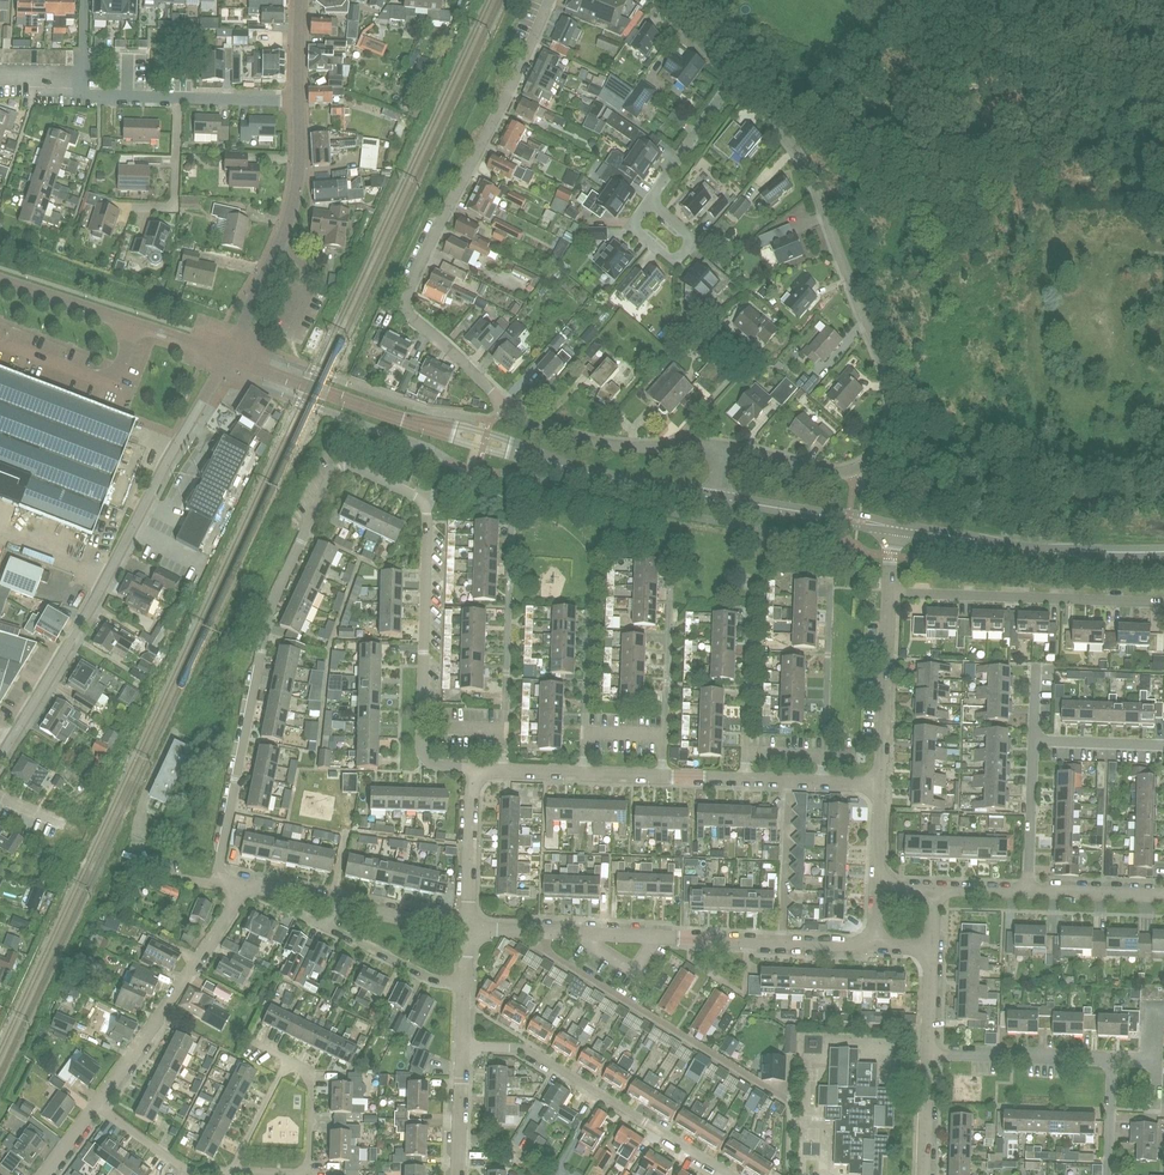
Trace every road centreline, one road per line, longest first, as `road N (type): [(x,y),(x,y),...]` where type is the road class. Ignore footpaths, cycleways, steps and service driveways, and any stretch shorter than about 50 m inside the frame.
road 1 (residential): [(217,882),(265,629),(342,466),(423,503),(421,751),(436,765),(473,770)]
road 2 (residential): [(720,450),(613,445),(543,428),(507,408),(403,305),(548,0)]
road 3 (residential): [(720,450),(853,474),(886,455),(895,426),(819,211),(774,127),(729,78)]
road 4 (unclassified): [(13,739),(230,355)]
road 5 (residential): [(875,946),(468,927)]
road 6 (residential): [(732,1174),(531,1053),(462,1045)]
road 7 (residential): [(1163,602),(889,593)]
road 8 (tertiary): [(1163,550),(1042,546),(895,527)]
road 9 (residential): [(230,355),(295,195),(297,99)]
road 10 (residential): [(98,1104),(243,885)]
road 11 (residential): [(822,783),(830,576)]
road 12 (tertiary): [(587,472),(485,431),(395,417)]
road 13 (residential): [(504,731),(510,531)]
road 14 (tertiary): [(395,417),(587,472)]
road 15 (residential): [(880,785),(889,593)]
road 16 (residential): [(1110,1059),(927,1053)]
road 17 (tertiary): [(895,527),(715,498)]
road 18 (residential): [(133,323),(112,382),(0,341)]
road 19 (tertiary): [(395,417),(230,355)]
road 20 (residential): [(120,205),(171,206),(177,97)]
road 21 (residential): [(468,927),(473,770)]
road 22 (residential): [(744,780),(746,625)]
road 23 (residential): [(663,736),(669,582)]
road 24 (residential): [(231,1172),(180,1165),(98,1104)]
road 25 (residential): [(466,982),(433,979),(326,926)]
road 26 (residential): [(1029,890),(1033,740)]
road 27 (residential): [(729,78),(648,202)]
road 28 (residential): [(468,927),(330,904)]
road 29 (tertiary): [(133,323),(0,281)]
road 30 (residential): [(1163,895),(1029,890)]
road 31 (tertiary): [(715,498),(587,472)]
road 32 (residential): [(1163,744),(1033,740)]
road 33 (residential): [(308,1174),(312,1071),(288,1060)]
road 34 (residential): [(457,1174),(462,1045)]
road 35 (residential): [(288,1060),(231,1172)]
road 36 (residential): [(584,733),(587,609)]
road 37 (residential): [(922,1174),(927,1053)]

